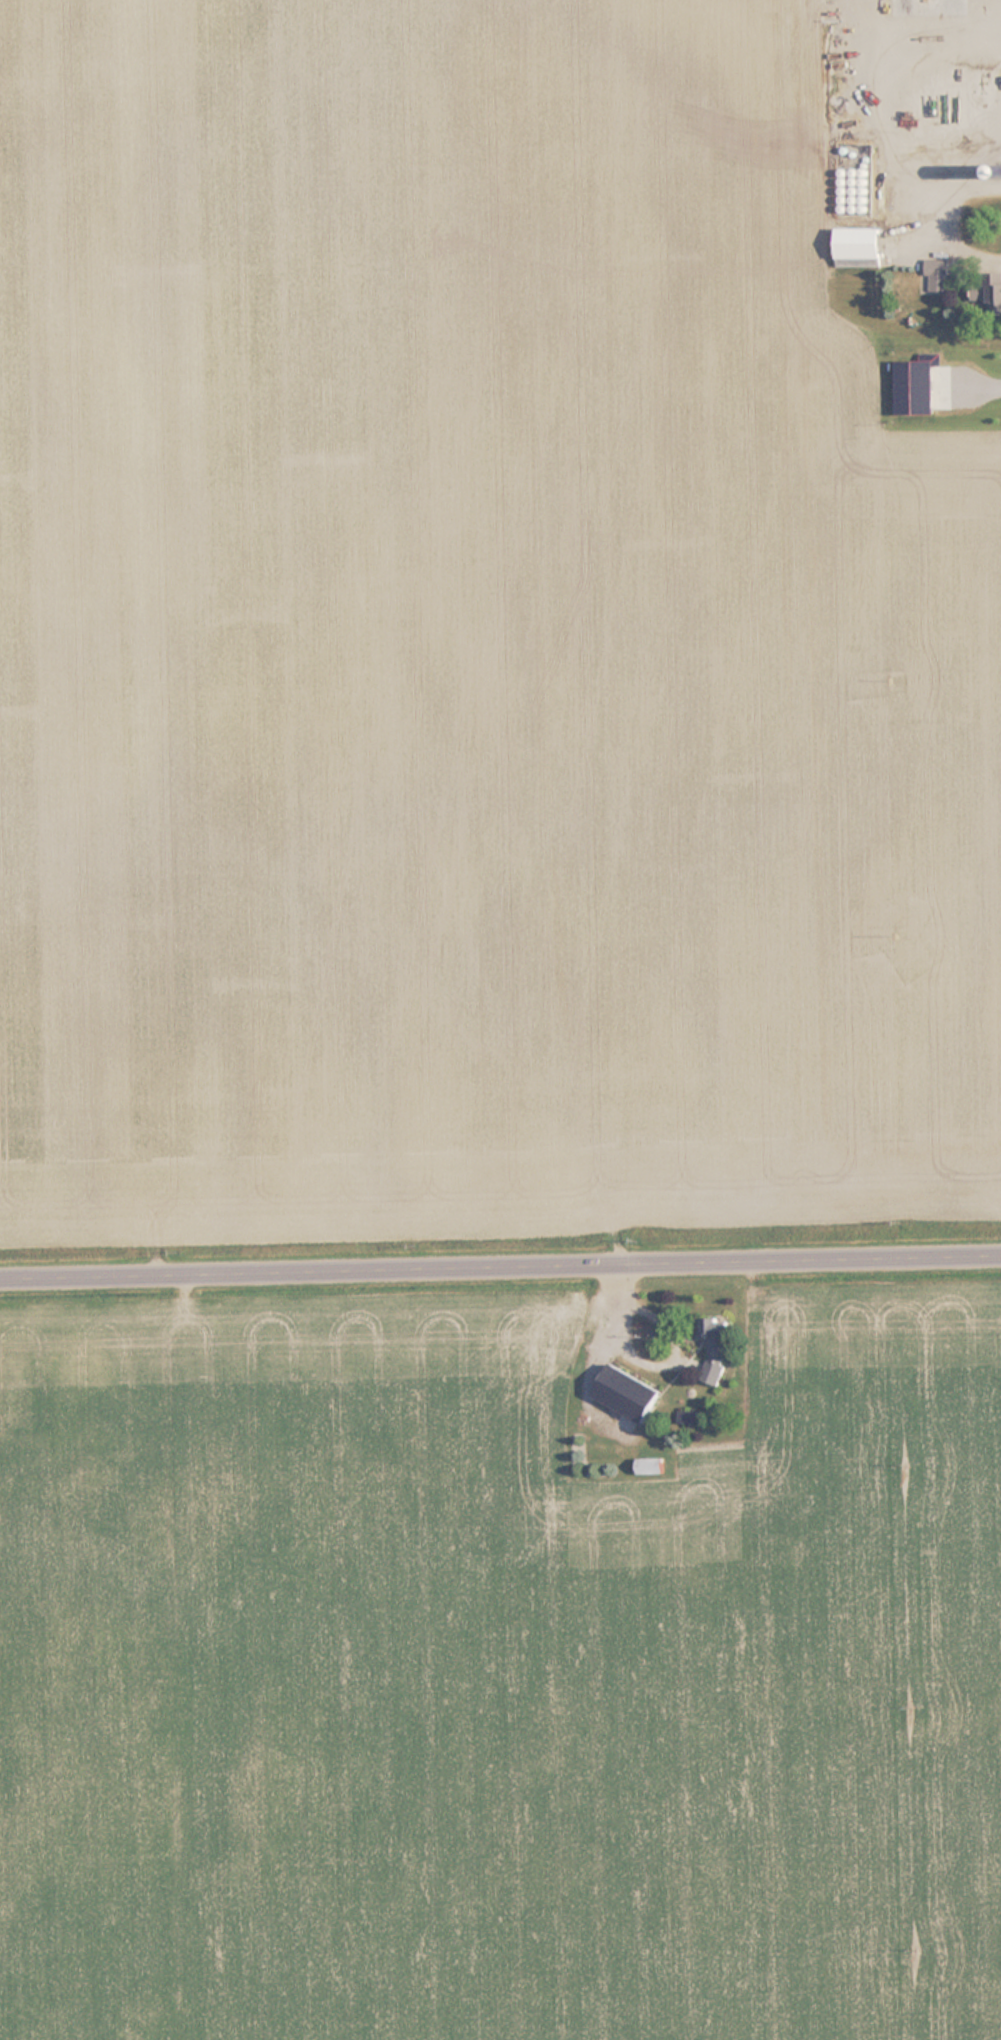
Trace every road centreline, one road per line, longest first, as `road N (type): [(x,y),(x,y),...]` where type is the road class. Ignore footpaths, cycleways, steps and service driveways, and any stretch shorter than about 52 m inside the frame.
road 1 (secondary): [(0,1277),(1000,1253)]

